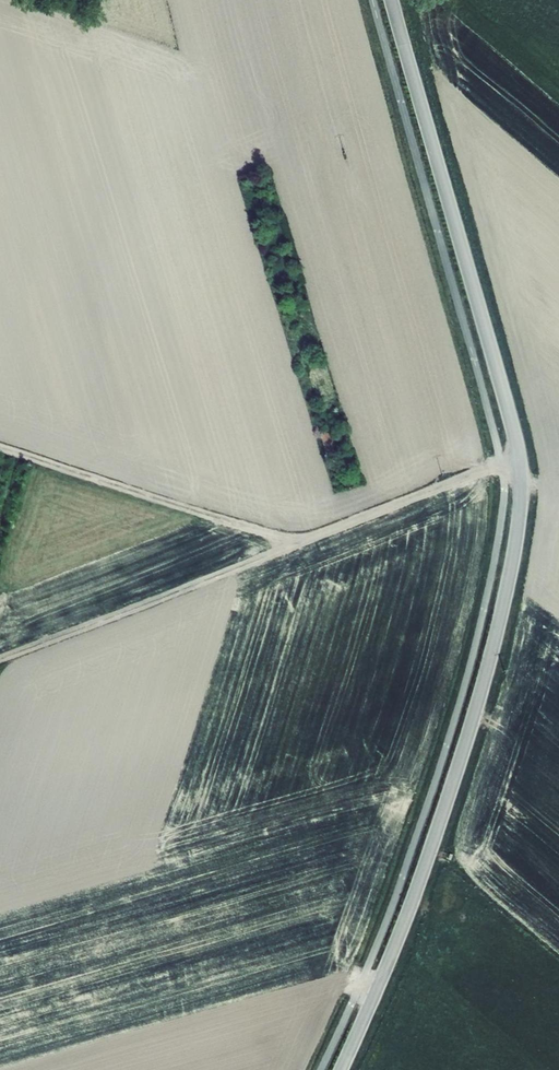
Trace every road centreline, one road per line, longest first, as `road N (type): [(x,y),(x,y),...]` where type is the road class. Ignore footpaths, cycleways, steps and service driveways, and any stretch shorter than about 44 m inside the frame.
road 1 (tertiary): [(340,1069),(451,787),(507,587),(521,488),(515,438),(392,0)]
road 2 (track): [(0,447),(295,542),(519,458)]
road 3 (track): [(0,657),(295,542)]

